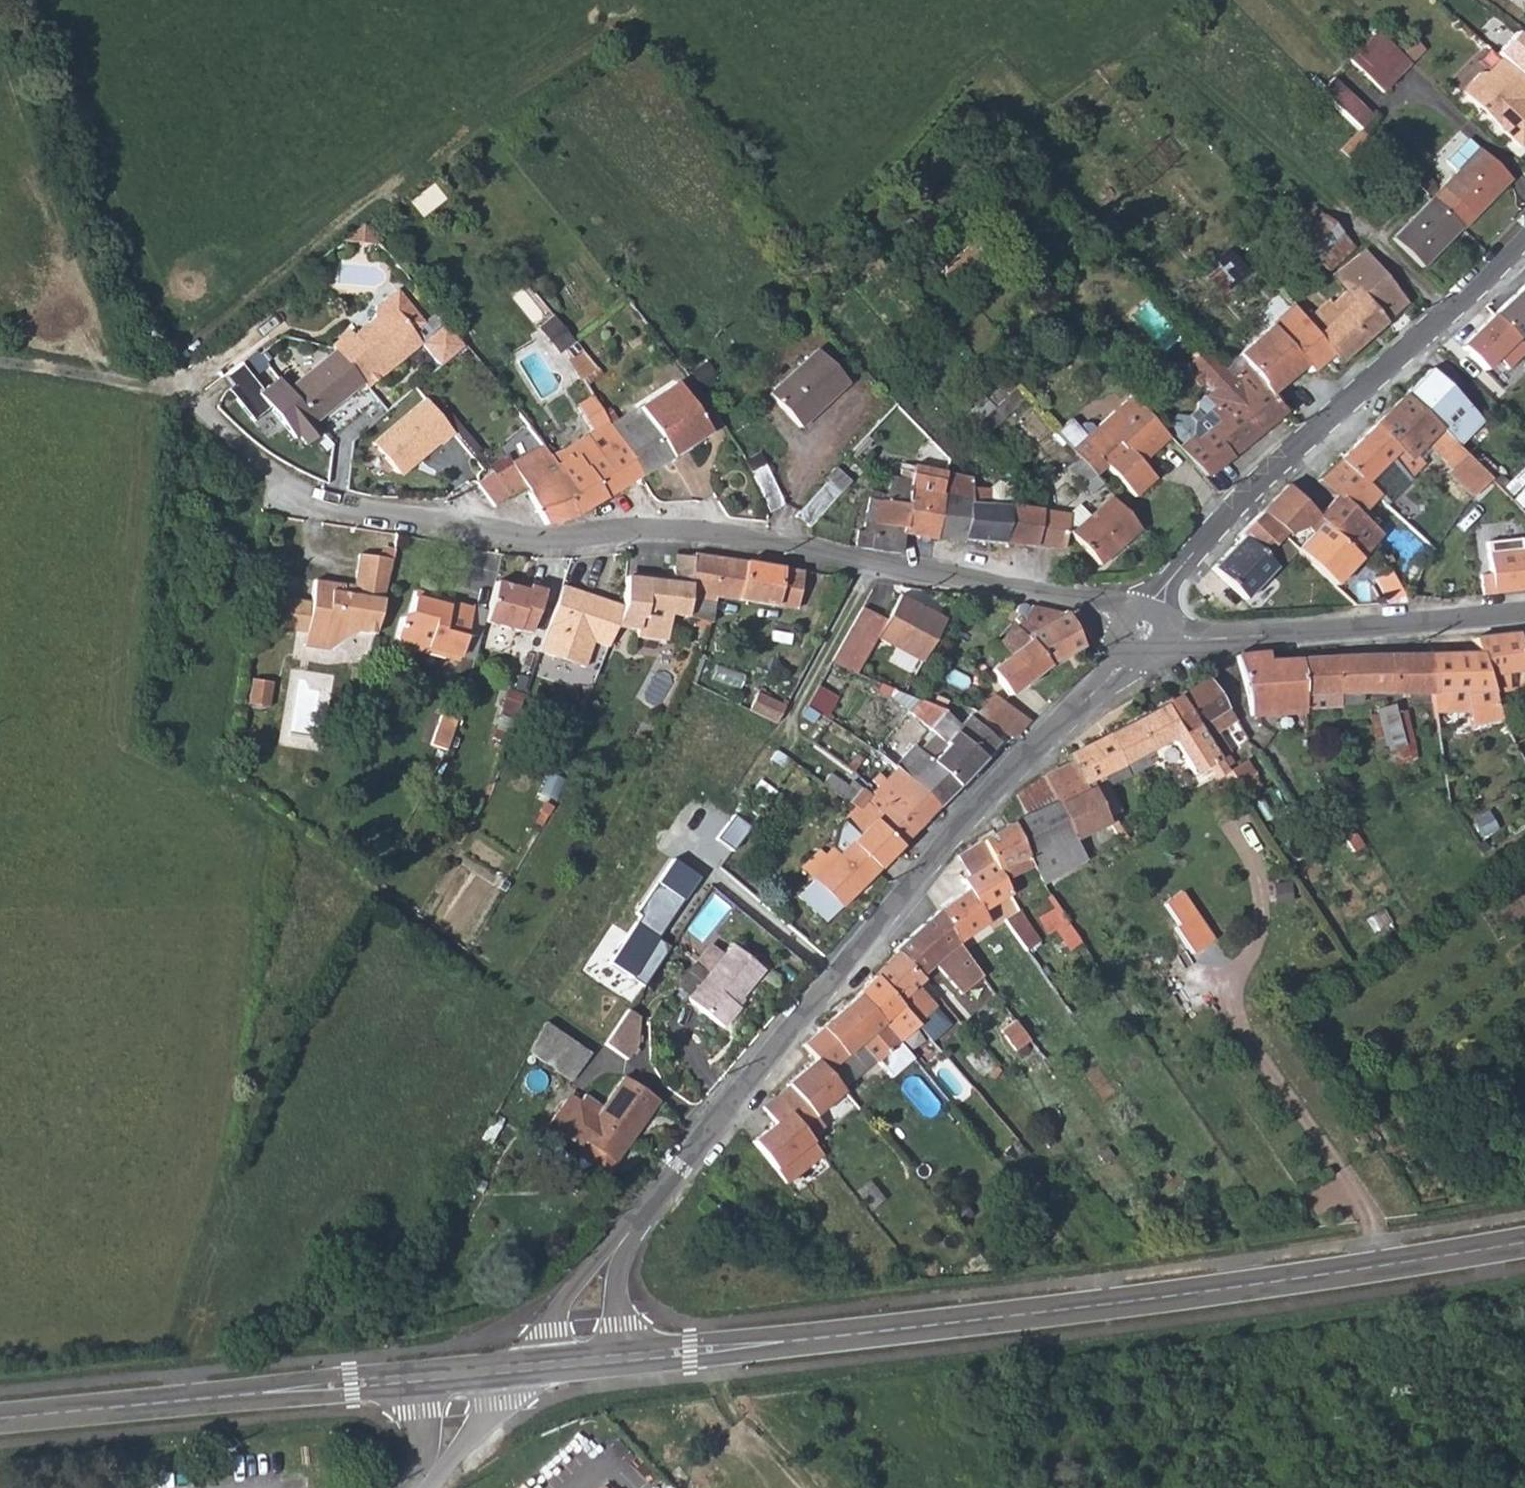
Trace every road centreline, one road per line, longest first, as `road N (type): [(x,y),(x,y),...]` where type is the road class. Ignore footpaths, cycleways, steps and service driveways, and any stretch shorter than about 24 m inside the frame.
road 1 (residential): [(286,492),(471,528),(746,534),(1091,604),(1144,631)]
road 2 (tertiary): [(1392,1266),(630,1356)]
road 3 (residential): [(1144,631),(1123,666),(1036,737),(908,880),(650,1211)]
road 4 (residential): [(1524,246),(1190,553),(1144,631)]
road 5 (residential): [(1524,614),(1144,631)]
road 6 (tertiary): [(0,1418),(326,1387)]
road 7 (unclassified): [(1232,996),(1243,1031),(1392,1266)]
road 8 (unclassified): [(1219,815),(1250,862),(1256,892),(1251,946),(1232,996)]
road 9 (track): [(0,361),(153,381),(171,374)]
road 10 (unclassified): [(630,1356),(621,1266),(650,1211)]
road 11 (tertiary): [(1524,1242),(1392,1266)]
road 12 (tertiary): [(326,1387),(447,1375)]

